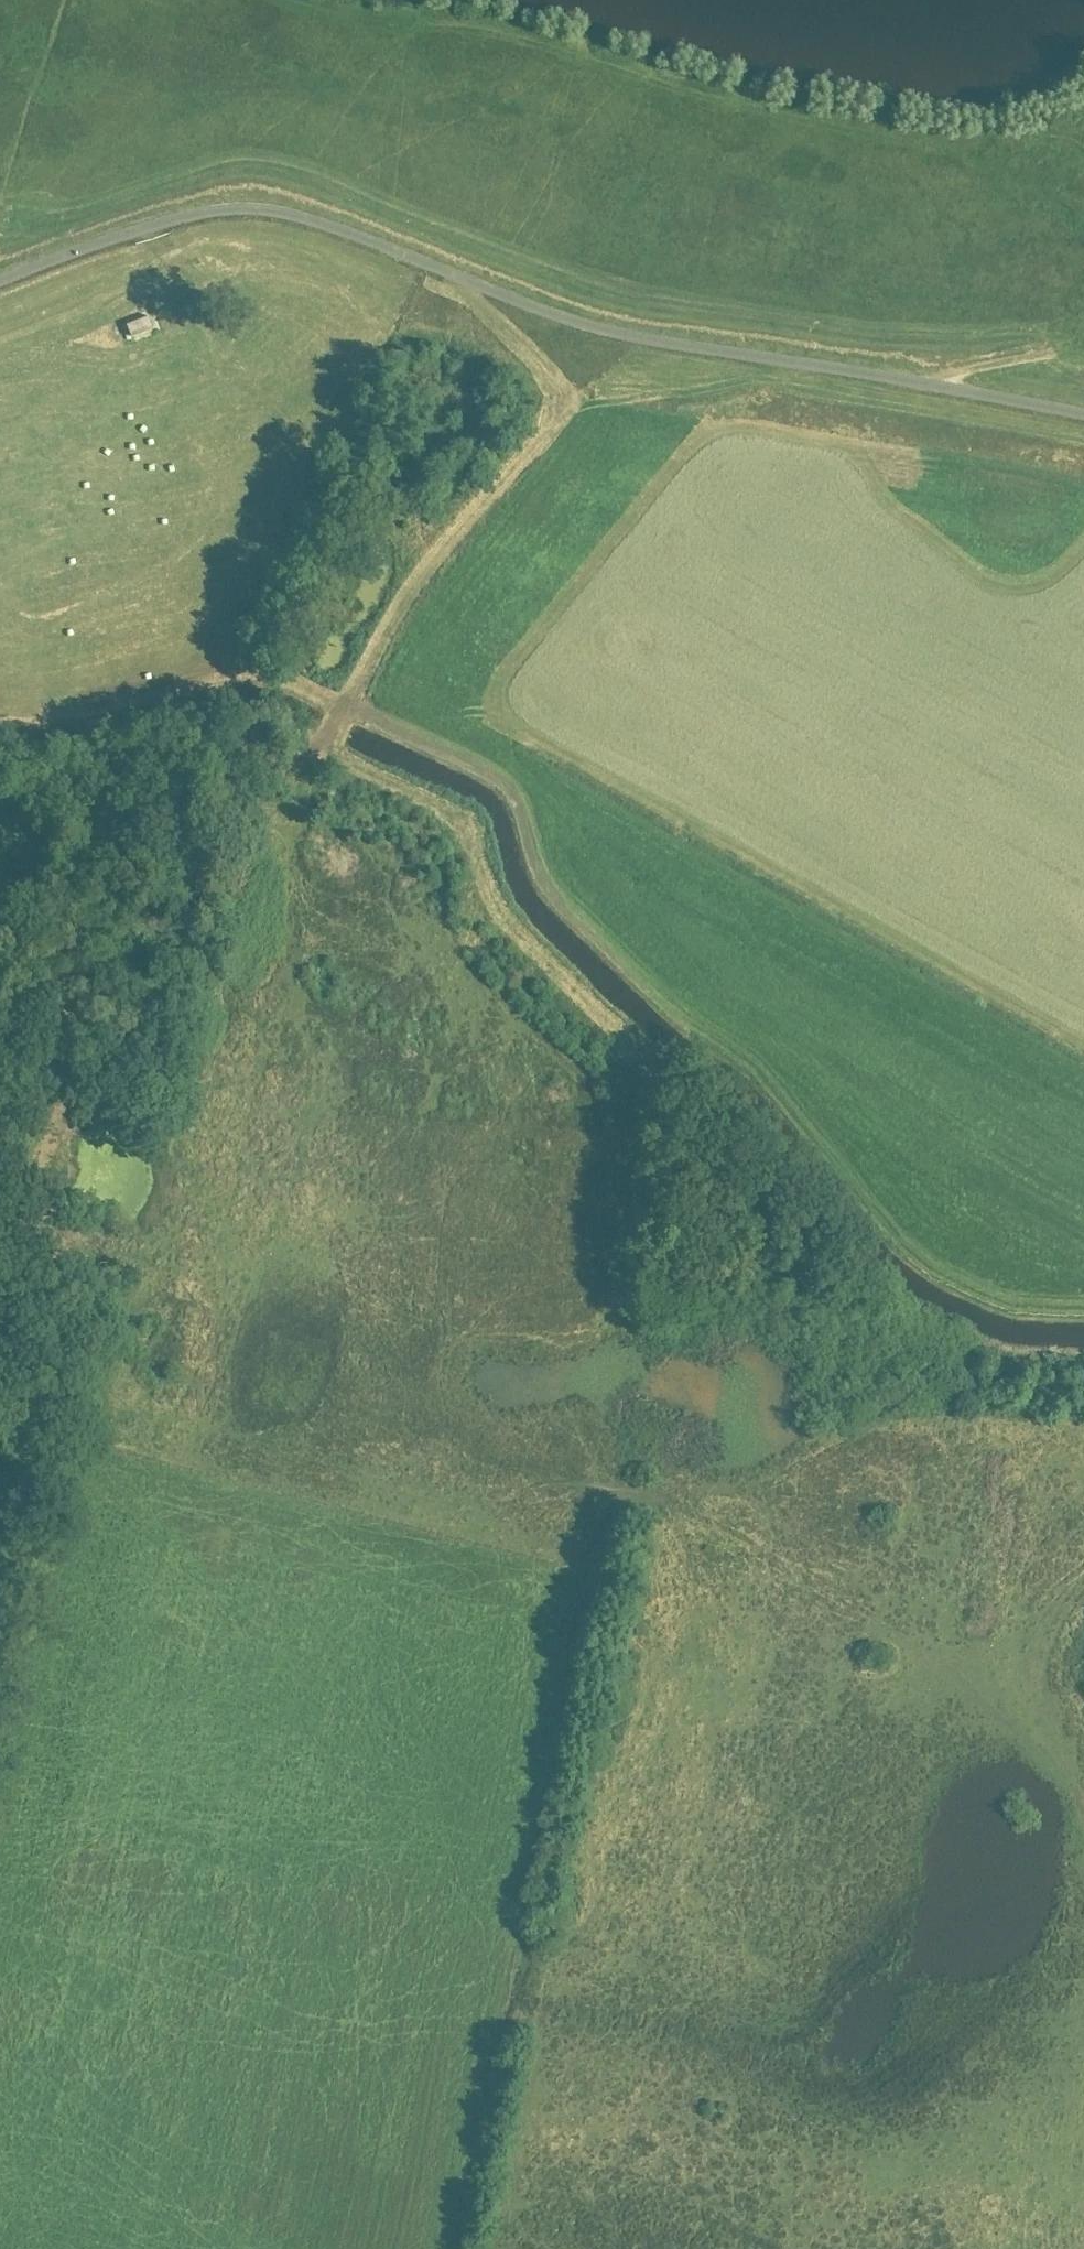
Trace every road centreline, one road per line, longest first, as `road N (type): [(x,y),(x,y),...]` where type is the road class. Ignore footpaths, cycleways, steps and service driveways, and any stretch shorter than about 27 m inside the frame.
road 1 (unclassified): [(1083,415),(579,324),(362,237),(262,209),(181,218),(0,281)]

